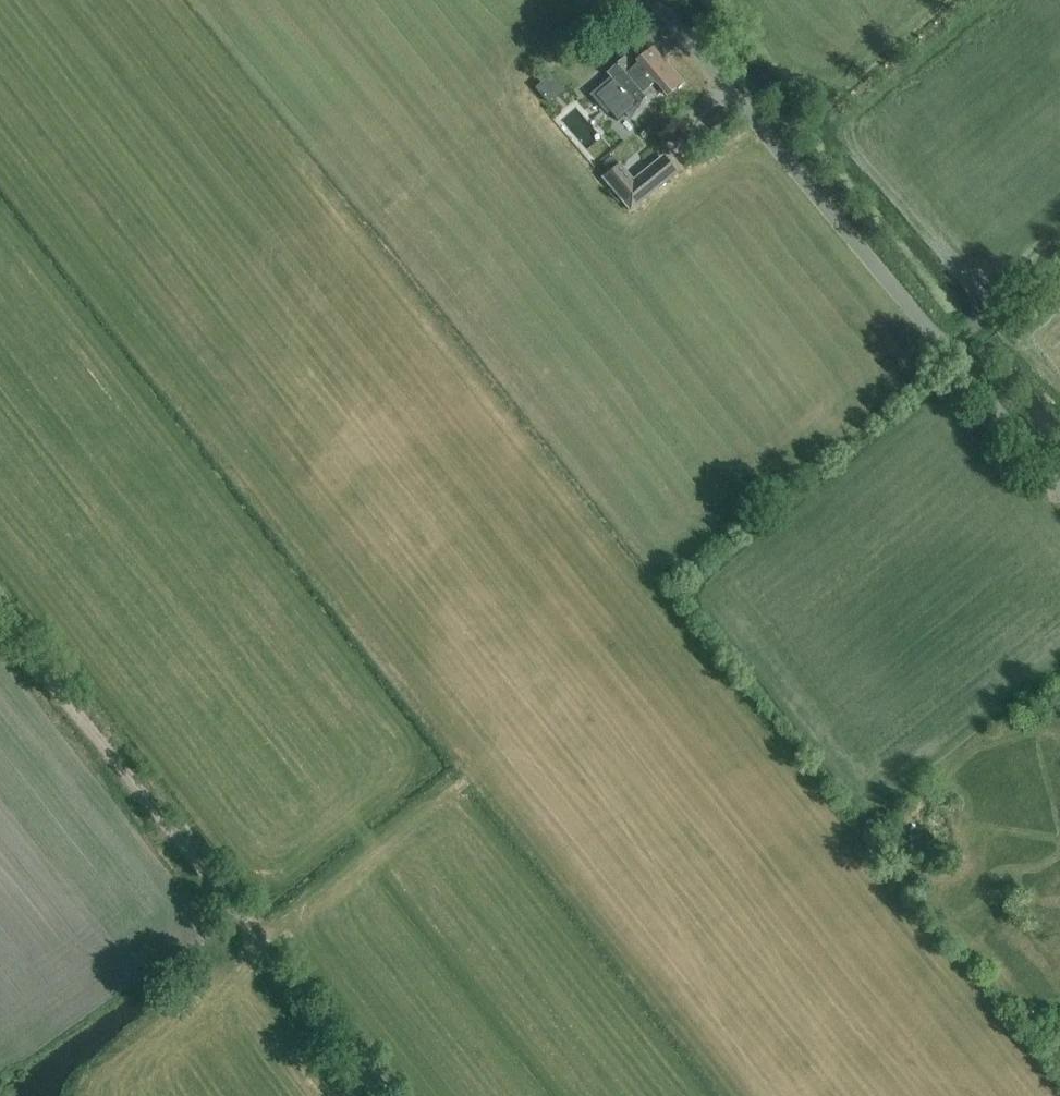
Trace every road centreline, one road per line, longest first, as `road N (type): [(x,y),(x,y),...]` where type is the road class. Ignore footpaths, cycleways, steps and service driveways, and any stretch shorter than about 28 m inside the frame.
road 1 (unclassified): [(1059,498),(649,0)]
road 2 (track): [(372,1095),(0,624)]

